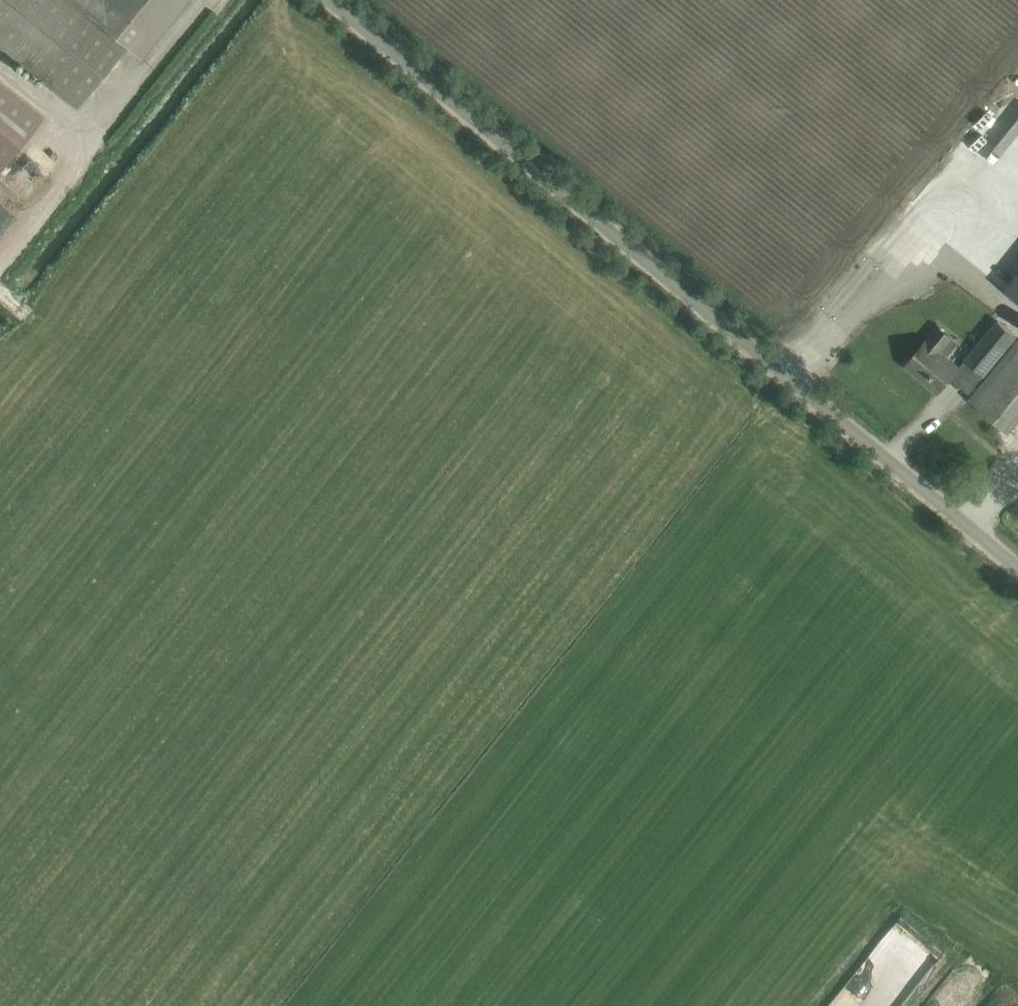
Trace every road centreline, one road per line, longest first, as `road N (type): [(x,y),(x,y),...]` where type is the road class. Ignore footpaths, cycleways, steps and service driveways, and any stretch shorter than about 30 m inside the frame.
road 1 (unclassified): [(1017,569),(329,0)]

